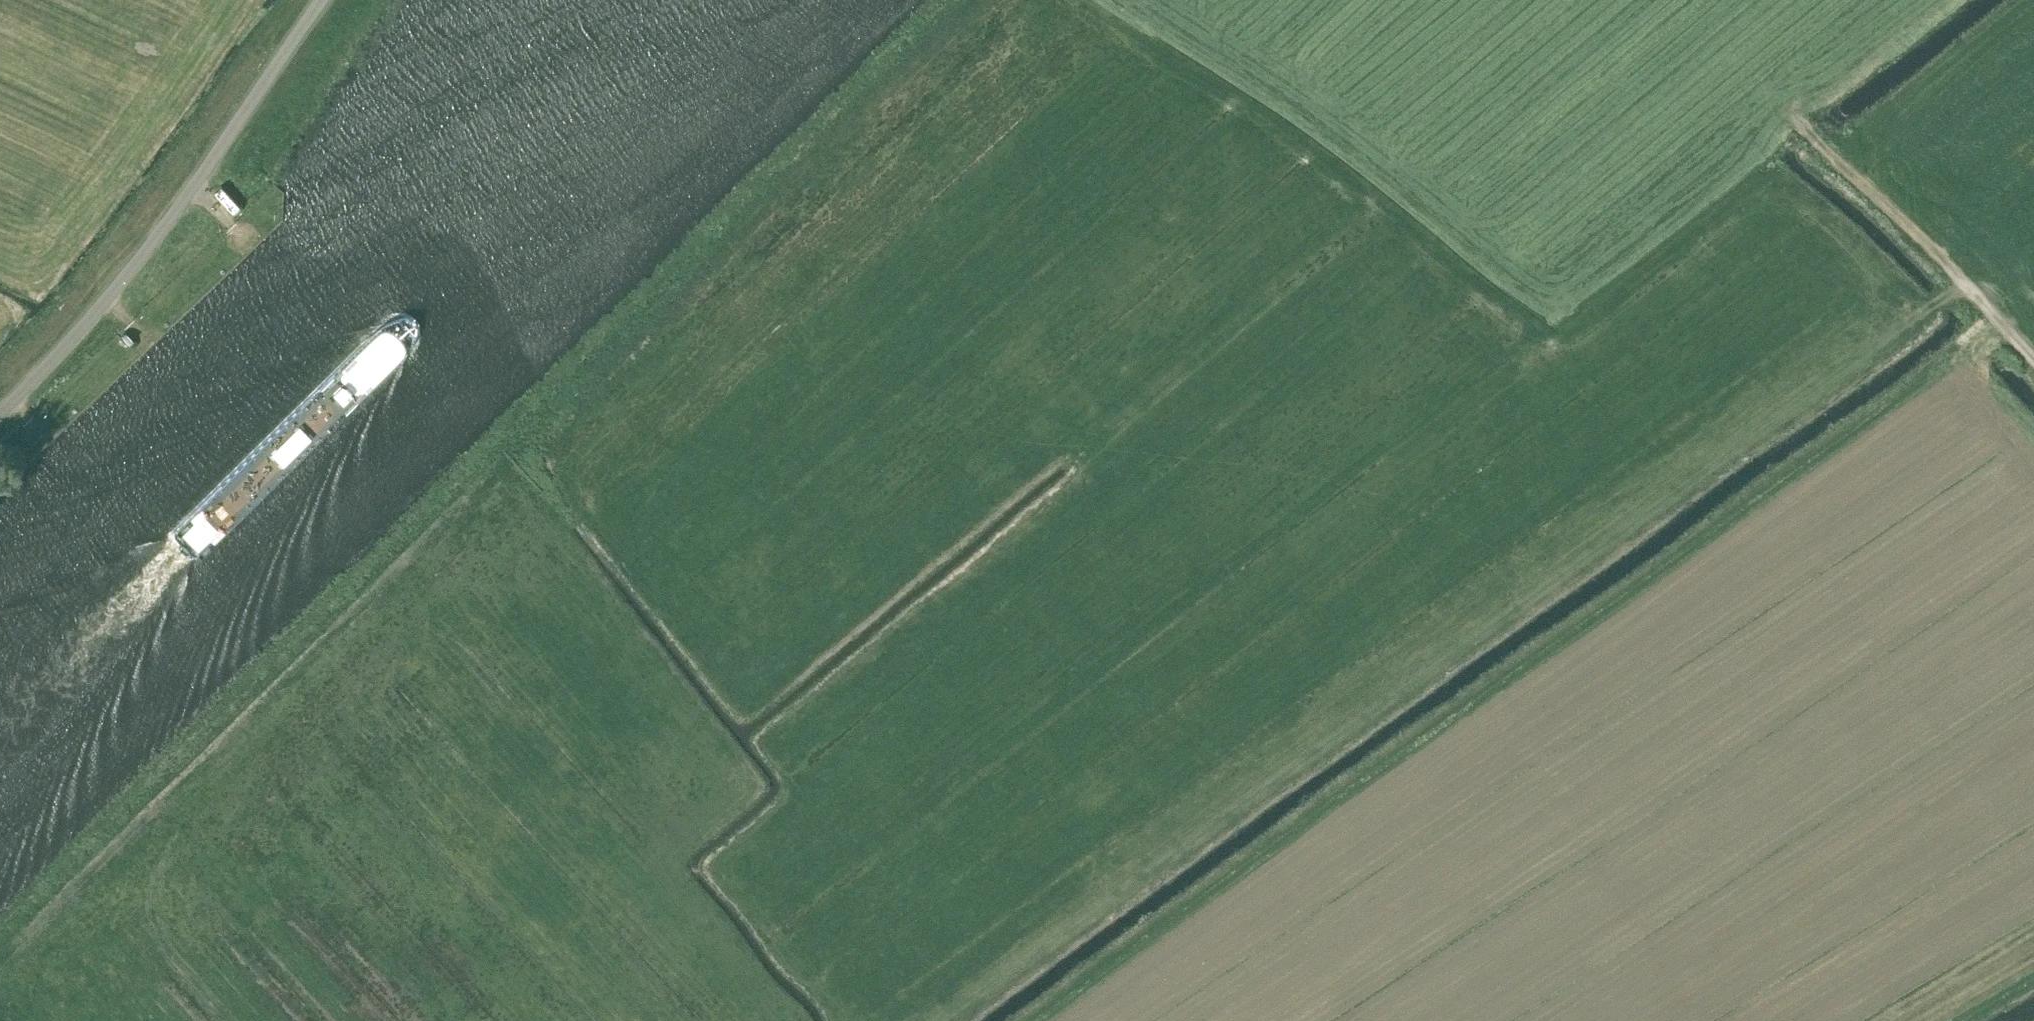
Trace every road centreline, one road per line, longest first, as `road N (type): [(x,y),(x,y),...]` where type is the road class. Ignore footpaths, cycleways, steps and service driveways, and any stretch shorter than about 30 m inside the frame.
road 1 (unclassified): [(0,416),(107,301),(323,0)]
road 2 (track): [(1803,129),(2033,360)]

